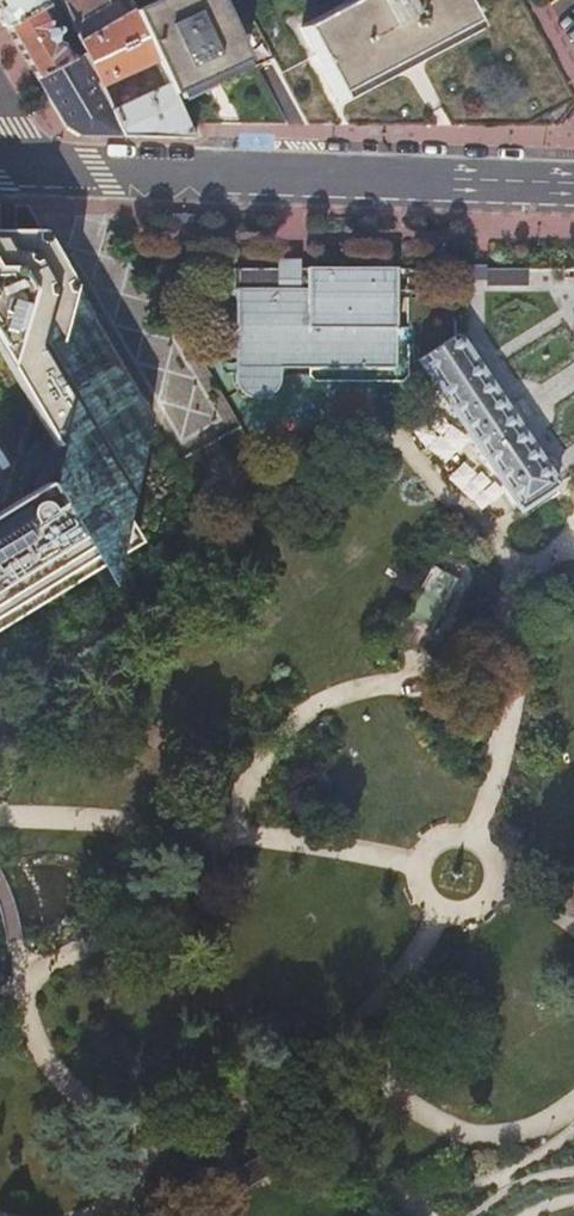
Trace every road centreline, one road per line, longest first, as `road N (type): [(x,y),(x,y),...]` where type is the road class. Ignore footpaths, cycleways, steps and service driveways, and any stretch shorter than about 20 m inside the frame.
road 1 (residential): [(34,172),(573,193)]

